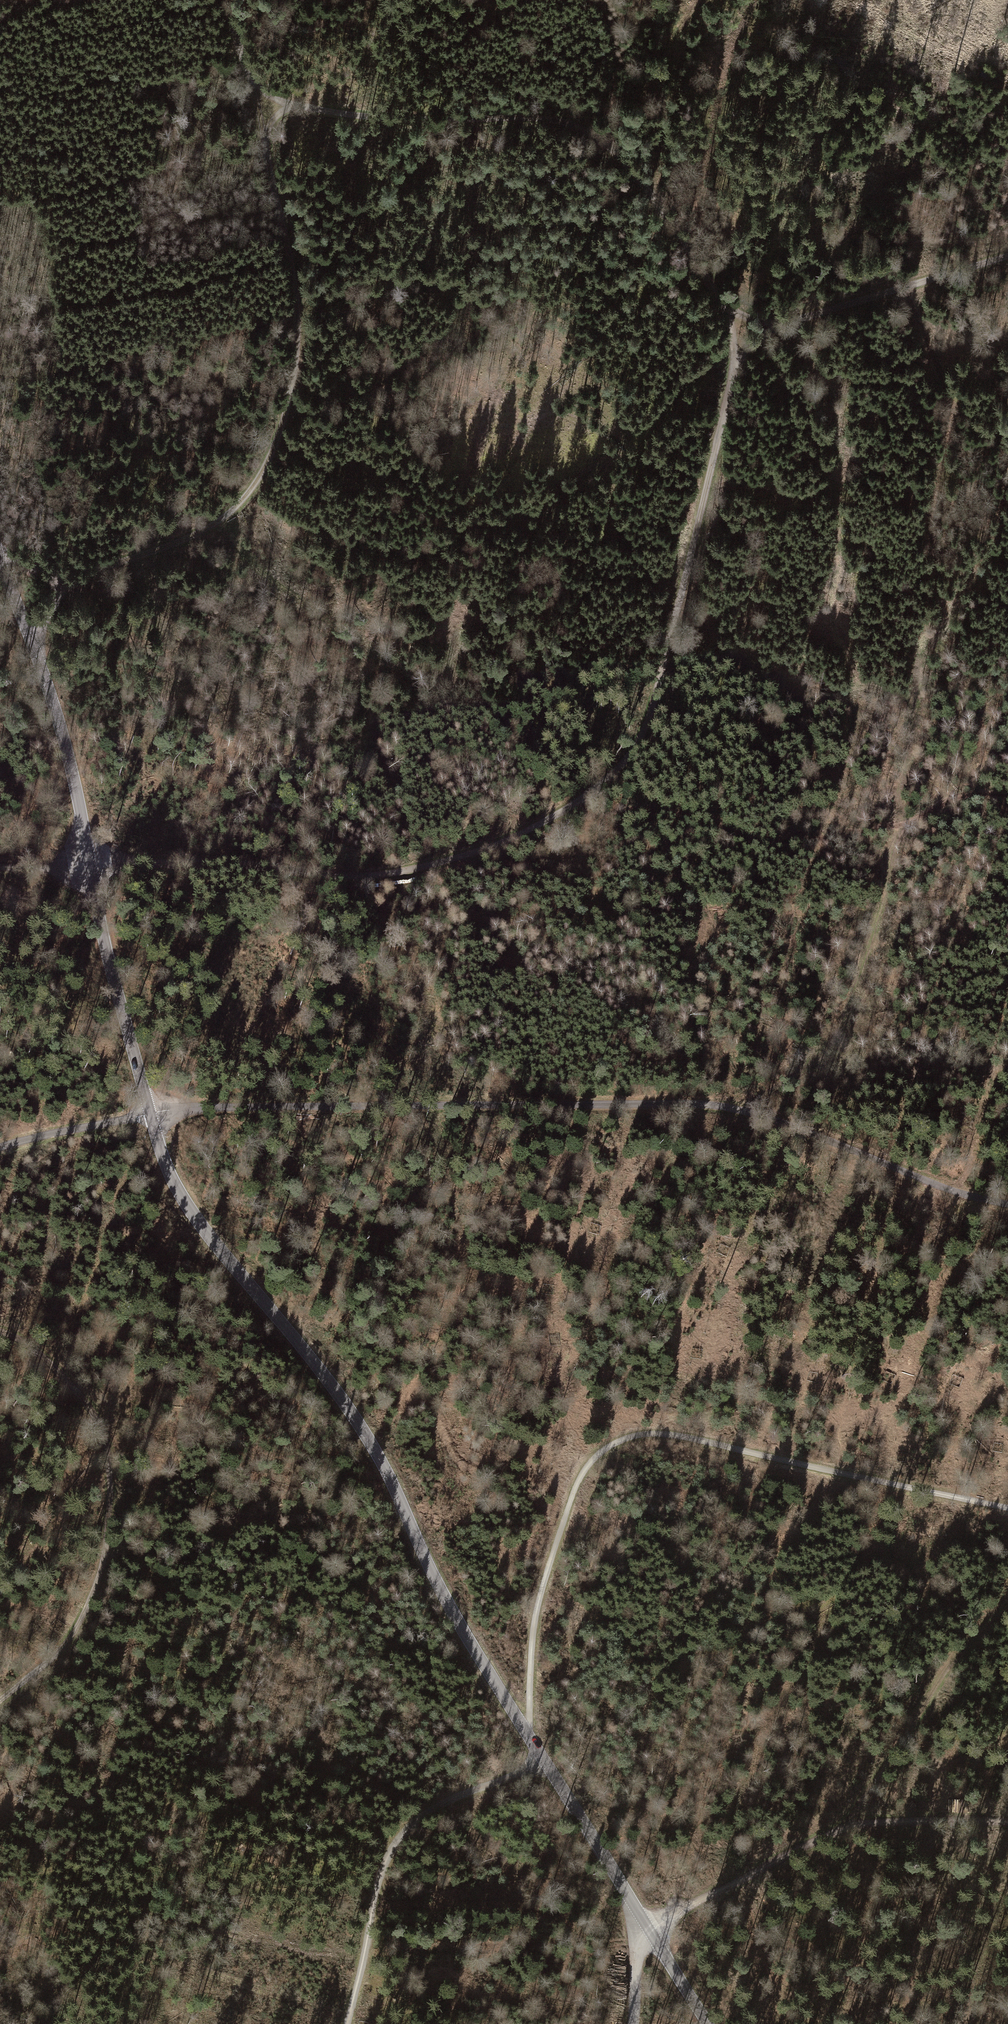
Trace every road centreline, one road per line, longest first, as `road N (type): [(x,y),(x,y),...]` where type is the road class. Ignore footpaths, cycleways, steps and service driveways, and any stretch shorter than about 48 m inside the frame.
road 1 (tertiary): [(708,2023),(448,1603),(381,1460),(327,1378),(184,1202),(151,1114)]
road 2 (unclassified): [(151,1114),(305,1103),(605,1102),(742,1110),(959,1192),(1007,1202)]
road 3 (track): [(32,641),(52,595),(79,575),(189,537),(231,512),(270,460),(289,400),(301,336),(295,275),(228,0)]
road 4 (track): [(525,1729),(533,1624),(571,1501),(585,1470),(624,1439),(674,1435),(1007,1509)]
road 5 (track): [(739,336),(695,240),(616,146),(563,117),(259,109)]
road 6 (tertiary): [(151,1114),(57,722),(0,561)]
road 7 (track): [(742,1110),(823,1063),(850,1015),(891,894),(930,635)]
road 8 (track): [(90,868),(225,861),(330,877),(380,873),(495,845),(579,802)]
road 9 (track): [(579,802),(613,771),(648,709),(739,336)]
road 10 (track): [(1007,1827),(867,1825),(733,1883),(674,1914),(637,1955),(632,2023)]
road 11 (track): [(0,1700),(63,1649),(84,1615),(106,1554),(110,1486),(102,1428),(88,1404),(49,1363),(0,1331)]
road 12 (track): [(347,2023),(378,1883),(406,1831),(453,1798),(545,1762)]
road 13 (track): [(739,336),(1007,261)]
road 14 (track): [(840,1830),(958,1657),(1007,1610)]
road 15 (unclassified): [(151,1114),(0,1149)]

